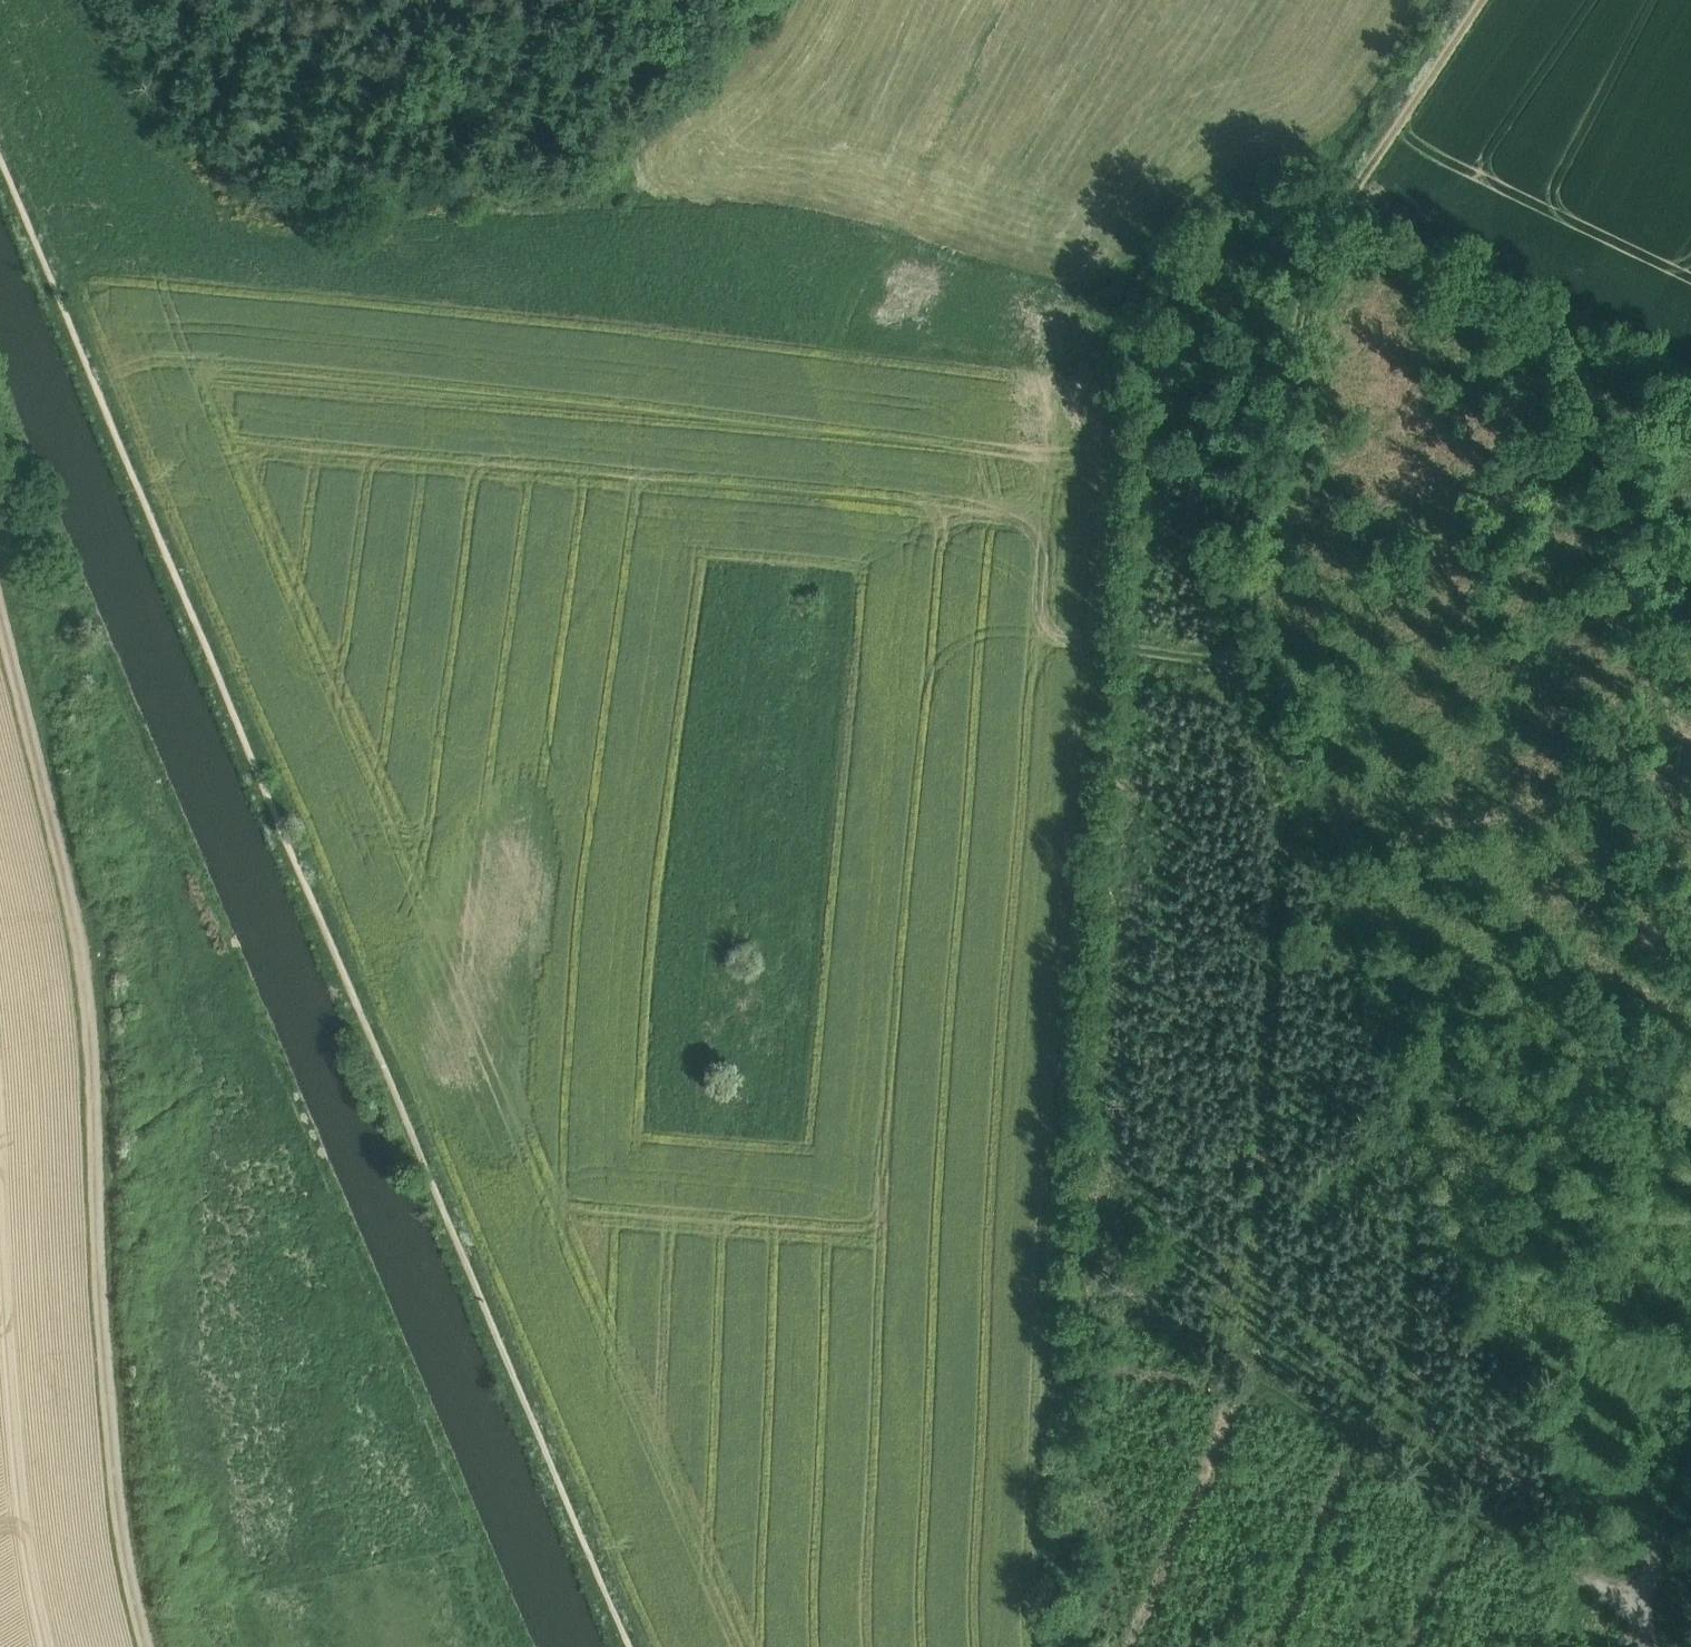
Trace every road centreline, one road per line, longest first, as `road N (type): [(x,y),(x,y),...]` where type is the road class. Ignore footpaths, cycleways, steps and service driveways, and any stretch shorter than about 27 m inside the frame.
road 1 (track): [(1625,1597),(1099,1273)]
road 2 (track): [(1690,1393),(1625,1597),(1621,1646)]
road 3 (track): [(1484,0),(1359,187)]

